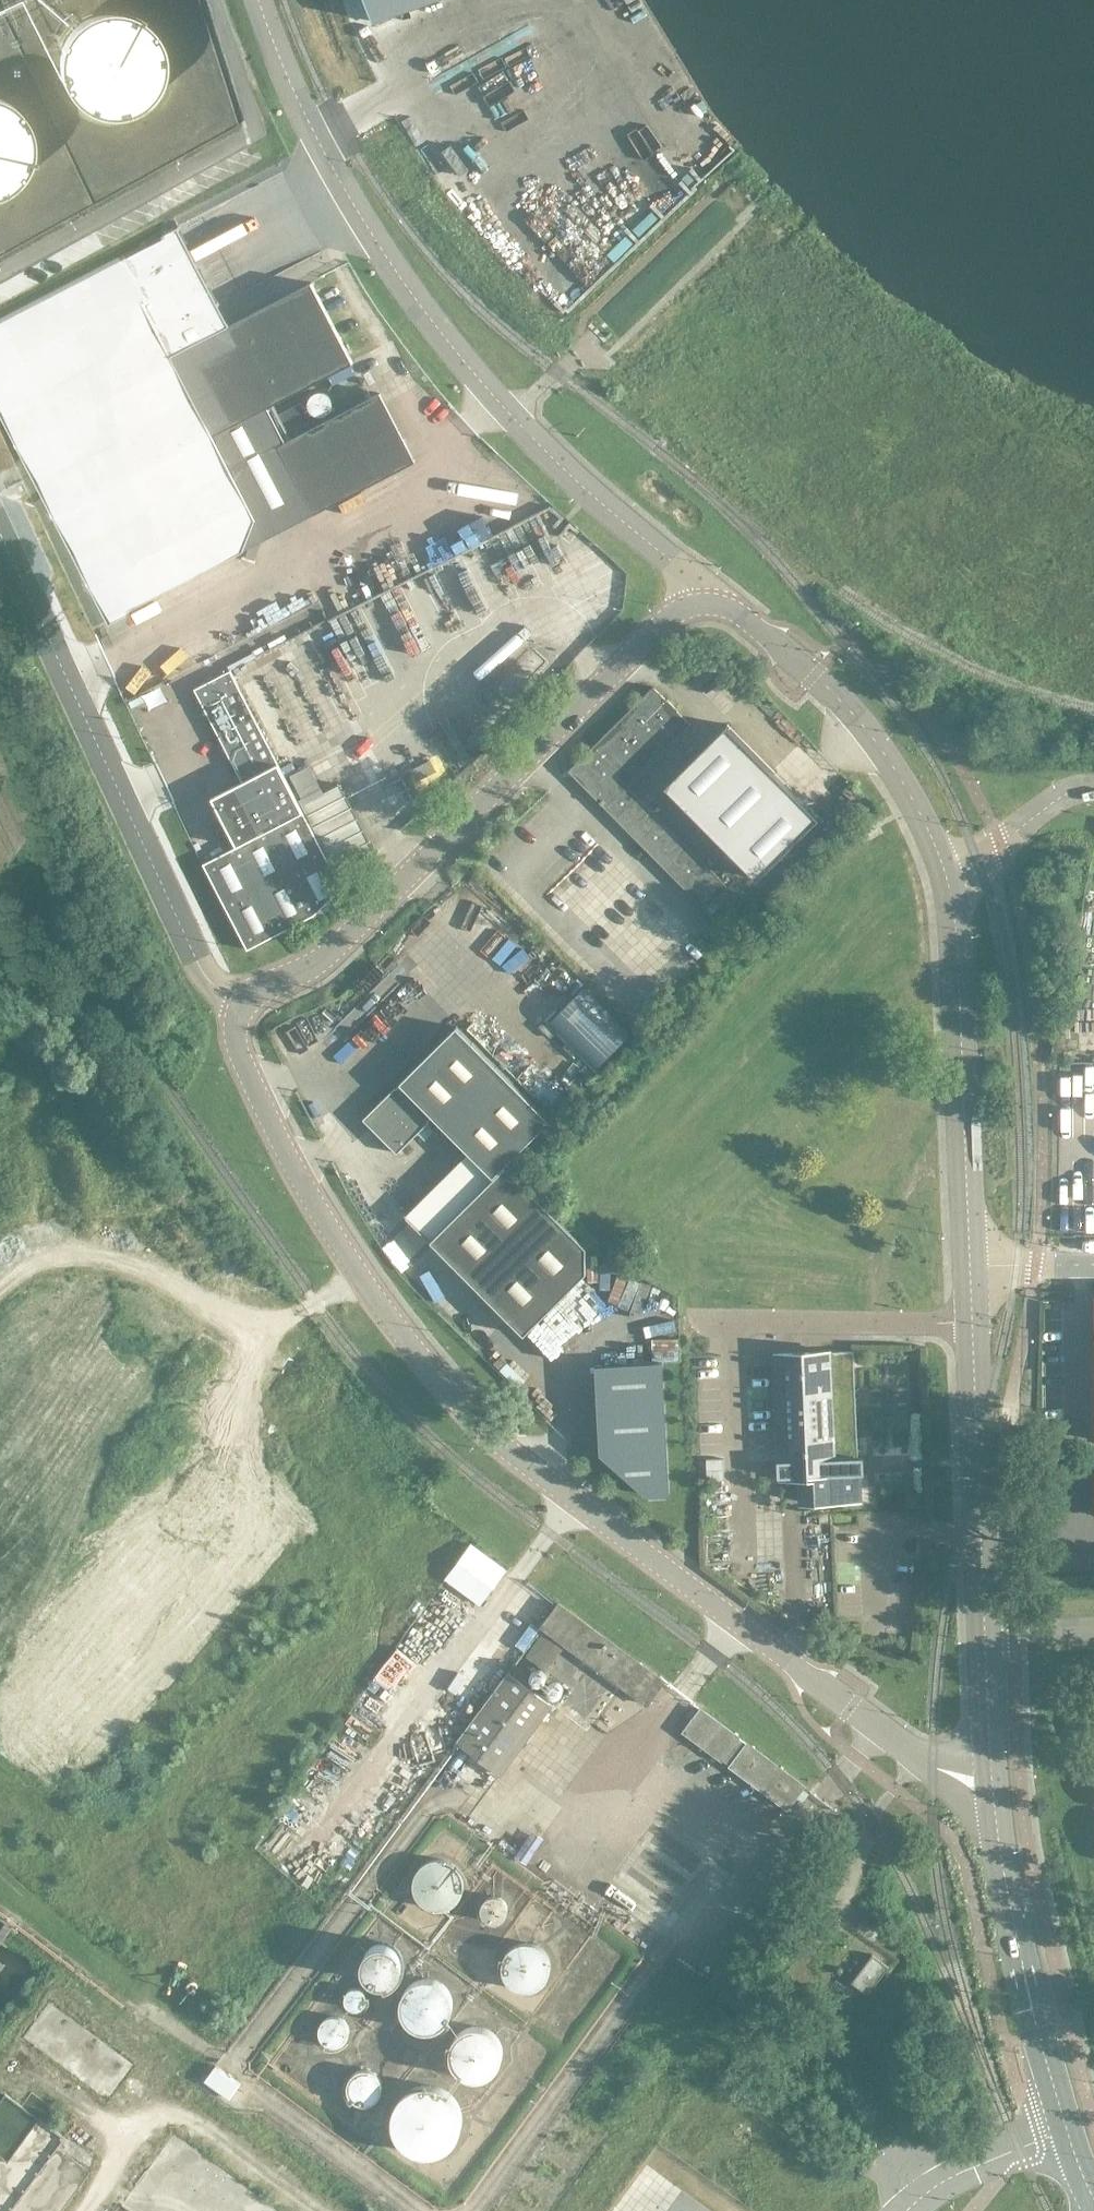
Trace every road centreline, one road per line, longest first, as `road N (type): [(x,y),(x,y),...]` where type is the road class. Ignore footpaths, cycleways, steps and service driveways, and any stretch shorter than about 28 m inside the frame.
road 1 (unclassified): [(992,1785),(921,1760),(507,1448),(453,1396),(358,1271),(284,1147),(238,1049),(244,1003)]
road 2 (unclassified): [(703,603),(693,576),(563,468),(430,319),(315,137),(258,0)]
road 3 (unclassified): [(244,1003),(324,958),(661,624),(703,603)]
road 4 (unclassified): [(0,535),(199,964),(244,1003)]
road 5 (unclassified): [(992,1785),(972,1322)]
road 6 (track): [(358,1271),(262,1326),(144,1273),(78,1256),(43,1261),(0,1289)]
road 7 (unclassified): [(971,1269),(948,876)]
road 8 (unclassified): [(948,876),(907,790),(854,713),(744,617),(703,603)]
road 9 (unclassified): [(1067,2129),(1008,1893),(992,1785)]
road 10 (track): [(0,1894),(219,2062),(237,2067)]
road 11 (unclassified): [(972,1322),(700,1321)]
road 12 (unclassified): [(905,2210),(959,2174),(1067,2129)]
road 13 (unclassified): [(948,876),(1057,798),(1093,786)]
road 14 (unclassified): [(1093,1265),(971,1269)]

